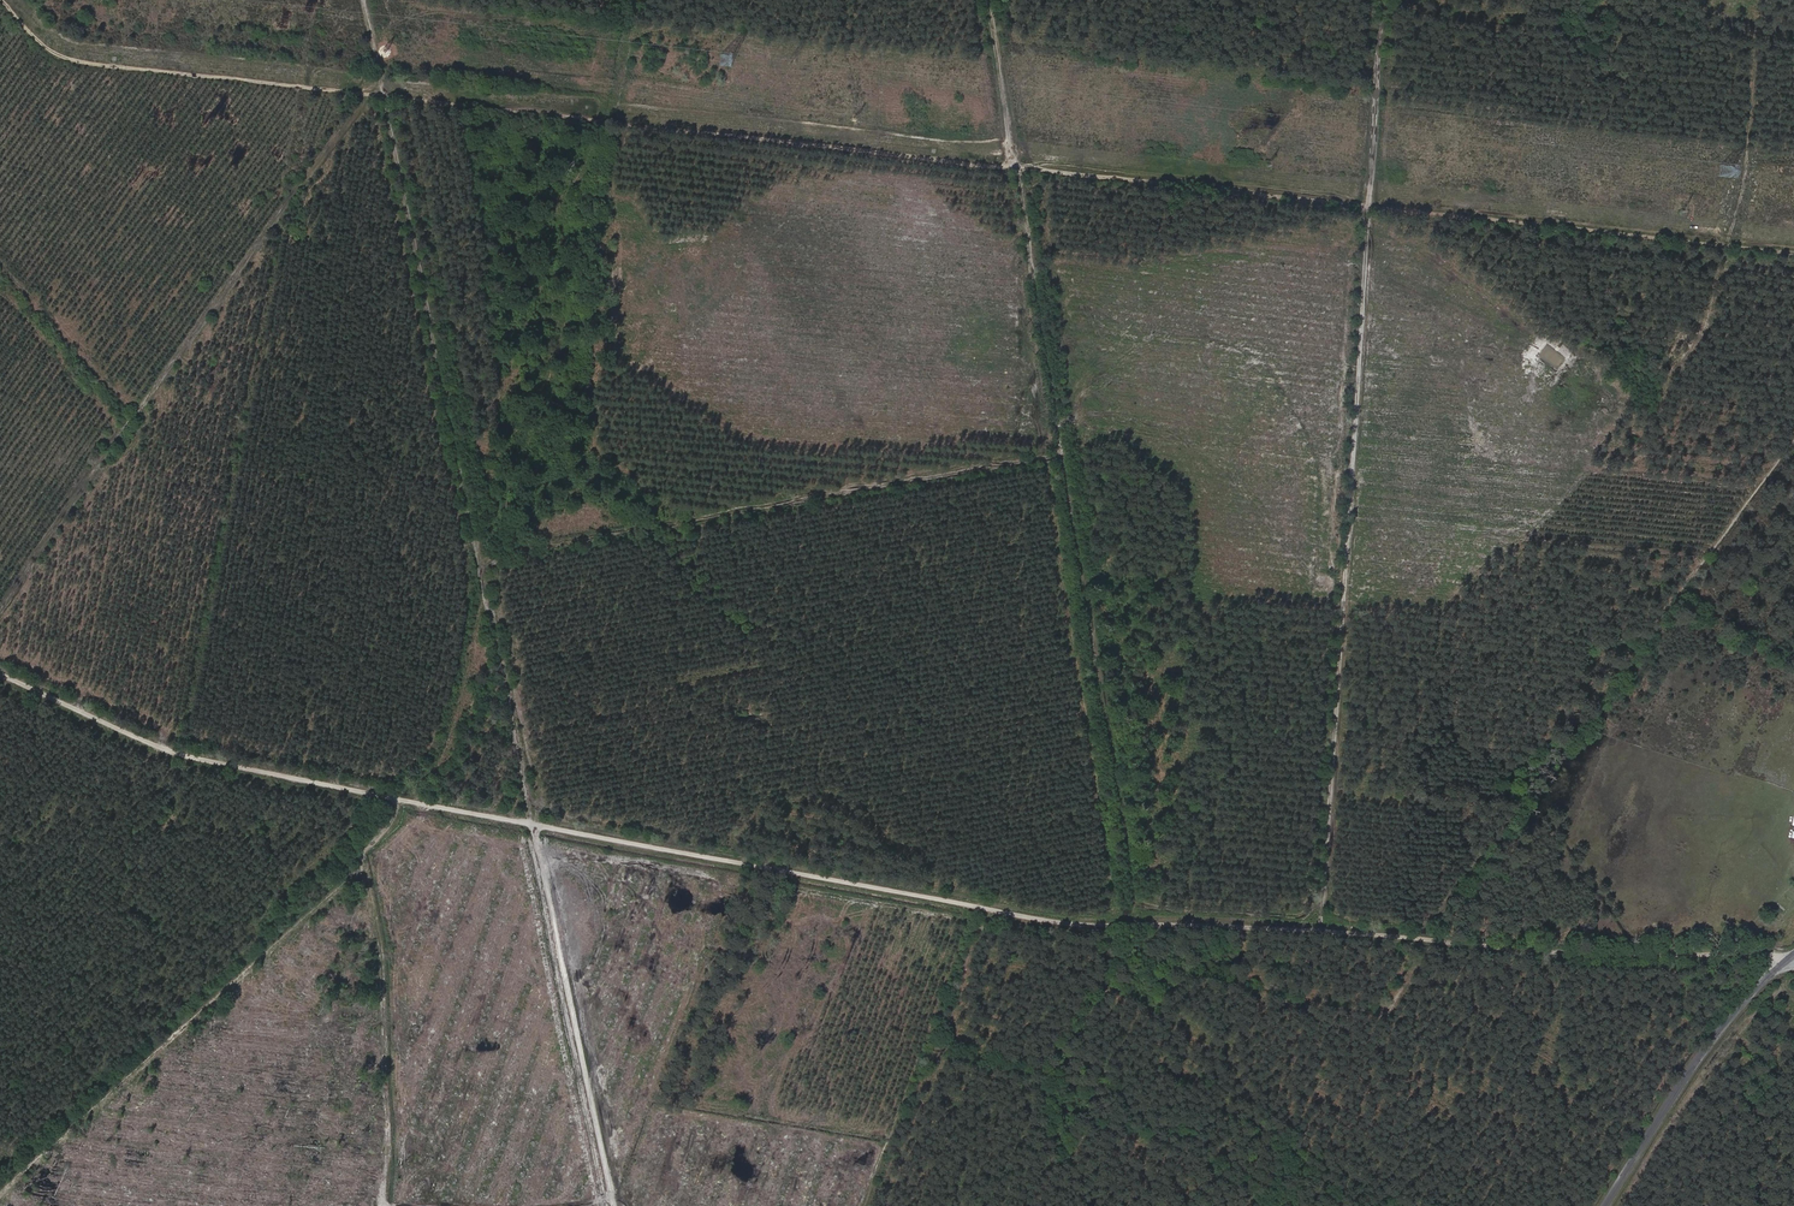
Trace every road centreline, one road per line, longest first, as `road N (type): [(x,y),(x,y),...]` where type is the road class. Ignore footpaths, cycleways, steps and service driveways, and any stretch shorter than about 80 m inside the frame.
road 1 (track): [(1793,254),(107,66),(45,47),(1,0)]
road 2 (track): [(0,674),(201,760),(1033,919),(1306,928),(1540,951),(1790,957)]
road 3 (track): [(366,0),(615,1205)]
road 4 (track): [(988,0),(1137,925)]
road 5 (track): [(1383,0),(1320,929)]
road 6 (track): [(370,93),(0,614)]
road 7 (track): [(1064,454),(477,553)]
road 8 (track): [(402,800),(393,824),(365,851),(366,863),(0,1194)]
road 9 (track): [(972,906),(860,1205)]
road 10 (residential): [(1606,1205),(1710,1043),(1790,957)]

